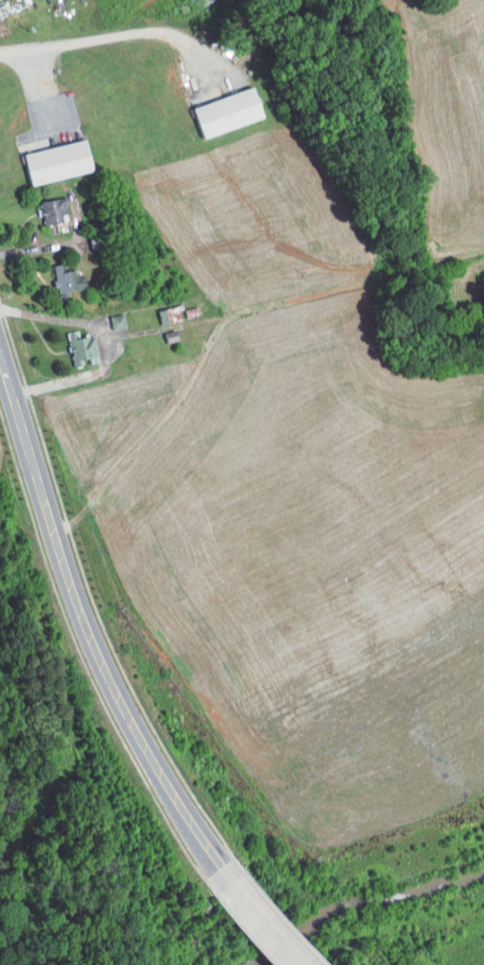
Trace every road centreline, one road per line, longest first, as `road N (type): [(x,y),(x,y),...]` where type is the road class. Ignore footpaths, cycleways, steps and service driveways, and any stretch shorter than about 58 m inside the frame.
road 1 (tertiary): [(0,363),(72,607),(129,732),(213,873)]

